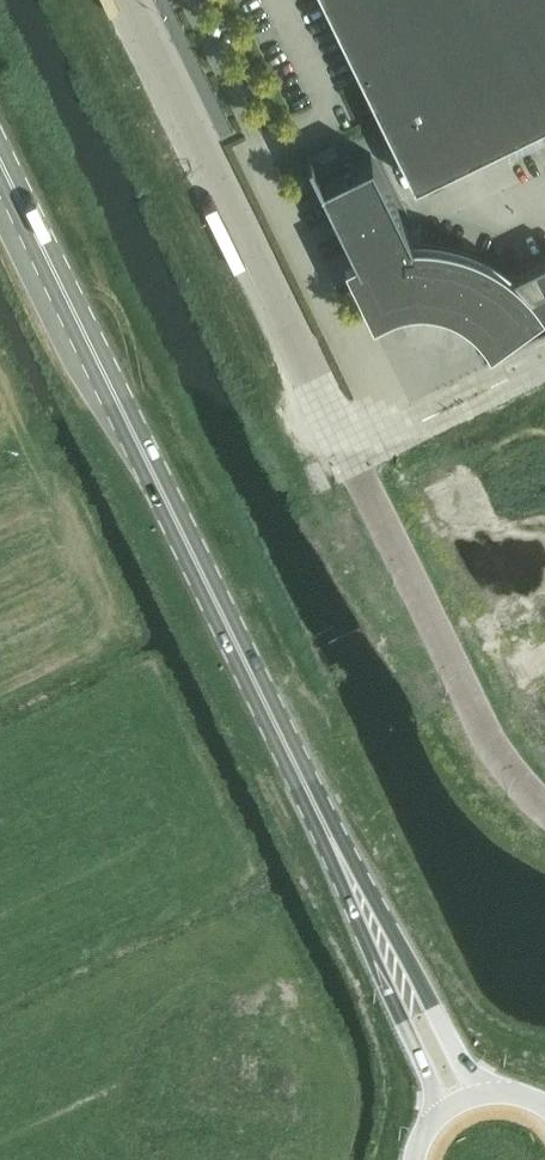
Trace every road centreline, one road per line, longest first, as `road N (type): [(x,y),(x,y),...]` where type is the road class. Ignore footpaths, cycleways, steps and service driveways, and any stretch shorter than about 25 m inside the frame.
road 1 (unclassified): [(544,808),(490,746),(128,0)]
road 2 (secondary): [(382,941),(0,160)]
road 3 (secondary): [(477,1095),(431,1004),(382,941)]
road 4 (secondary): [(382,941),(446,1109)]

